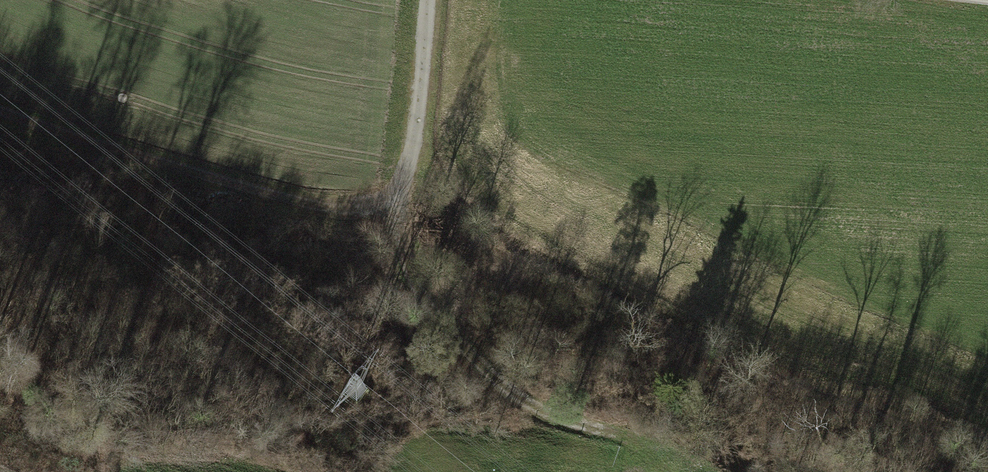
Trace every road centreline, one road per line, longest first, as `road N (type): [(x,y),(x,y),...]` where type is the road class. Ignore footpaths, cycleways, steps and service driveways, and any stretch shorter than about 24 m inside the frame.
road 1 (track): [(386,209),(446,332),(538,415),(746,471)]
road 2 (track): [(0,113),(276,199),(348,212),(386,209)]
road 3 (track): [(386,209),(402,190),(410,160),(428,0)]

